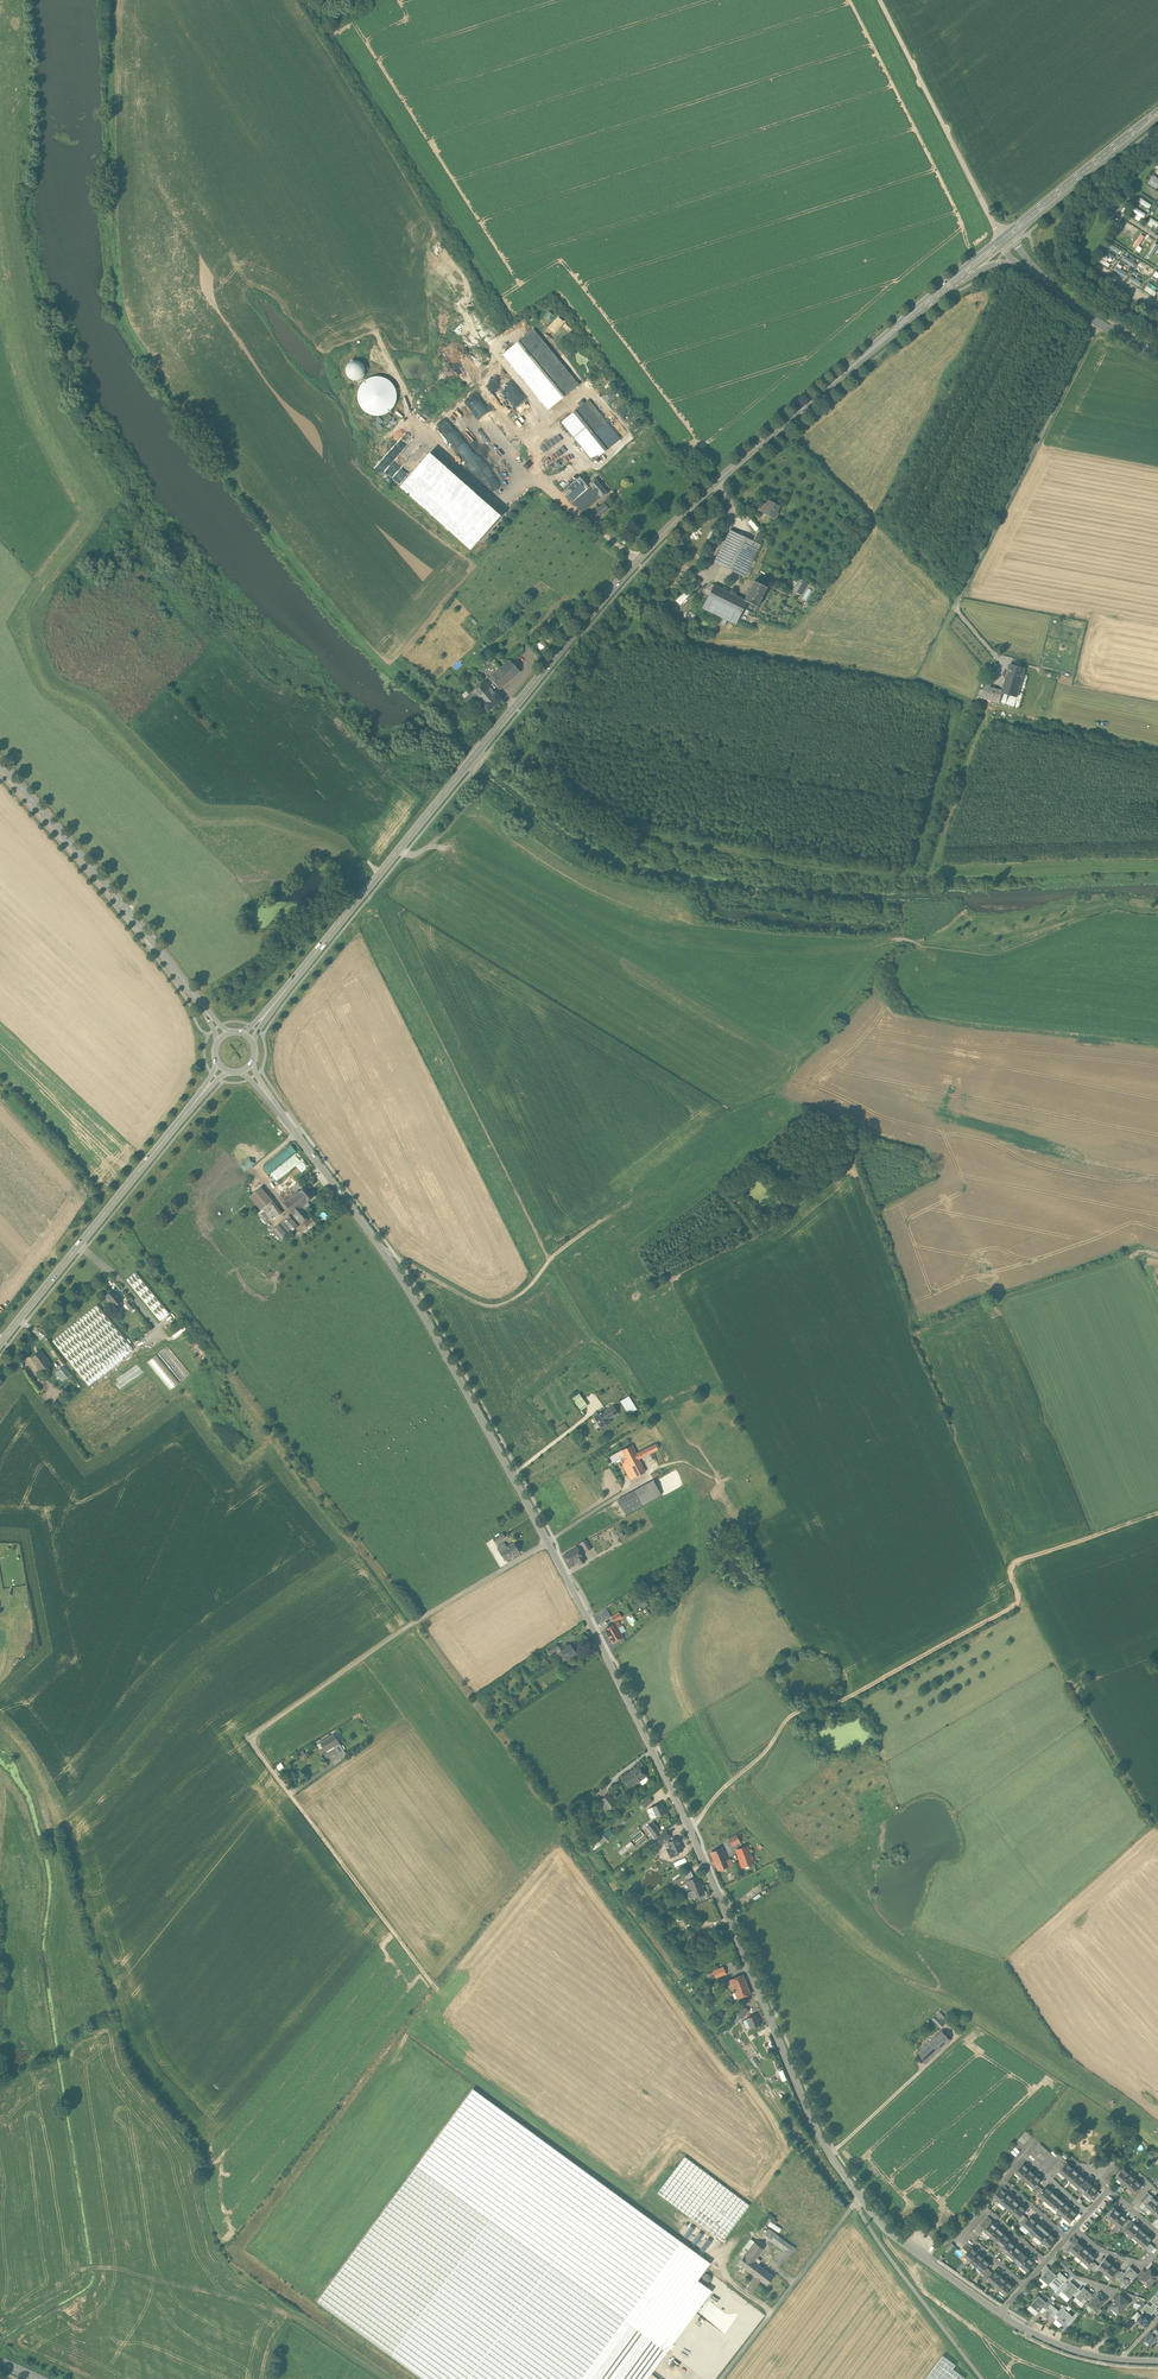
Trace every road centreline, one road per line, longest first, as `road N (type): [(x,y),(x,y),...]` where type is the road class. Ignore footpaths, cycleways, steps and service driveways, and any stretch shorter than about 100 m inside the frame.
road 1 (tertiary): [(274,1104),(396,1269),(549,1543),(687,1824),(830,2153),(884,2227),(1000,2313)]
road 2 (secondary): [(961,275),(736,465),(637,561),(278,999)]
road 3 (track): [(689,1827),(794,1716),(849,1695),(1016,1603),(1020,1595),(1008,1566),(1157,1515)]
road 4 (track): [(400,1260),(484,1305),(502,1304),(529,1287),(555,1252),(778,1097),(817,1052)]
road 5 (secondary): [(198,1098),(0,1346)]
road 6 (tertiary): [(0,764),(202,1006)]
road 7 (track): [(1003,241),(881,0)]
road 8 (track): [(855,2203),(723,2378)]
road 9 (residential): [(1066,2238),(1003,2181),(1024,2156),(1091,2214)]
road 10 (secondary): [(1157,113),(1003,241)]
road 11 (residential): [(1024,2286),(967,2235),(987,2211),(1046,2262)]
road 12 (tertiary): [(1000,2313),(1069,2348),(1157,2361)]
road 13 (tertiary): [(1032,268),(1098,324),(1157,353)]
road 14 (track): [(401,849),(412,855),(431,846),(473,798),(492,813)]

